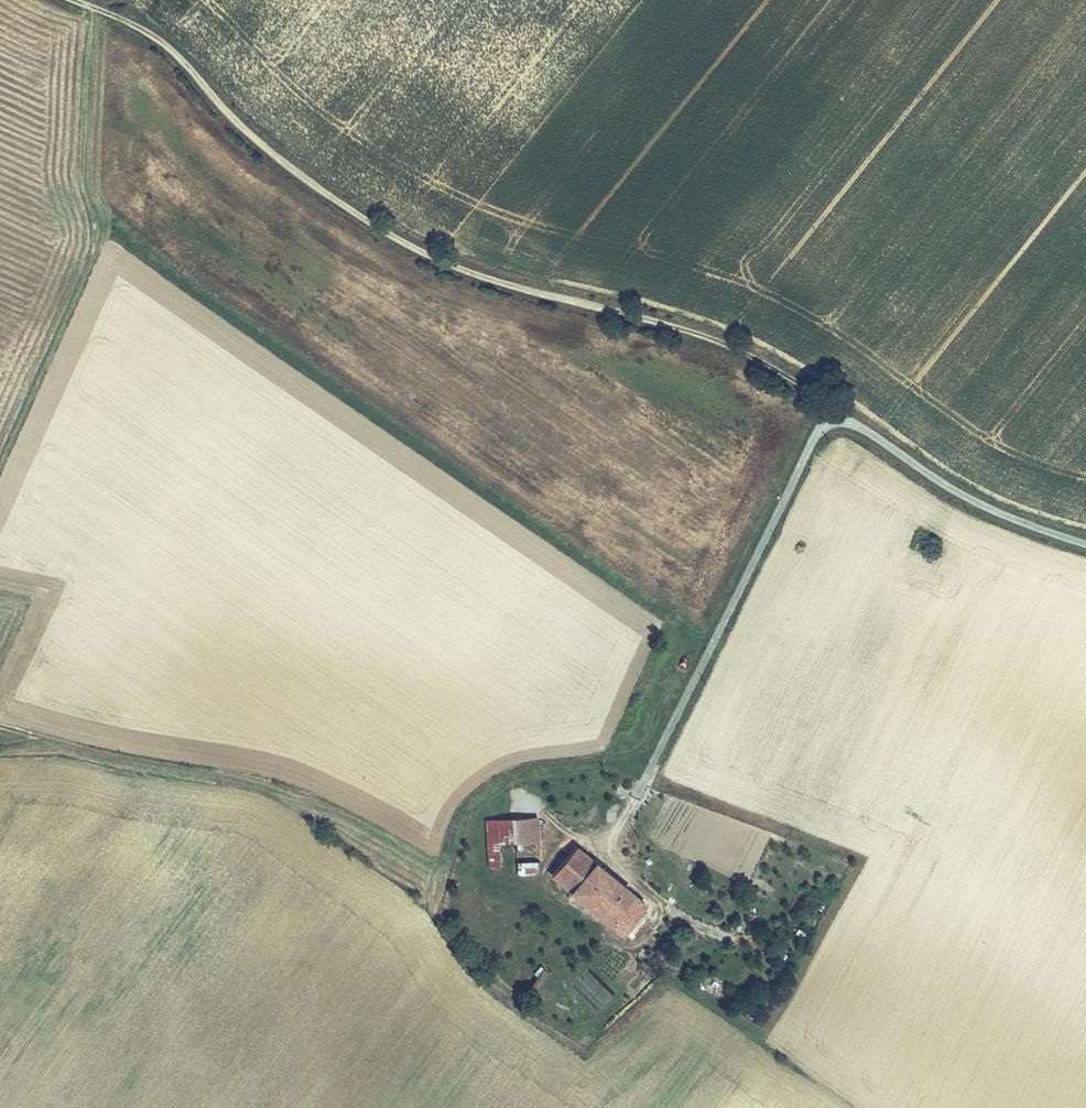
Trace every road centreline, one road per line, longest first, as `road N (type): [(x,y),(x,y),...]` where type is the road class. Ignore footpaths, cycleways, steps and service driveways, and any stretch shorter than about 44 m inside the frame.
road 1 (track): [(825,423),(805,387),(689,327),(529,293),(415,249),(264,148),(174,50),(77,0)]
road 2 (track): [(655,755),(507,776),(464,811),(452,848),(436,861),(345,814),(245,781),(112,757),(0,725)]
road 3 (unclassified): [(1085,539),(995,508),(849,422),(825,423),(810,436),(639,792)]
road 4 (track): [(96,7),(82,186),(95,239),(0,450)]

